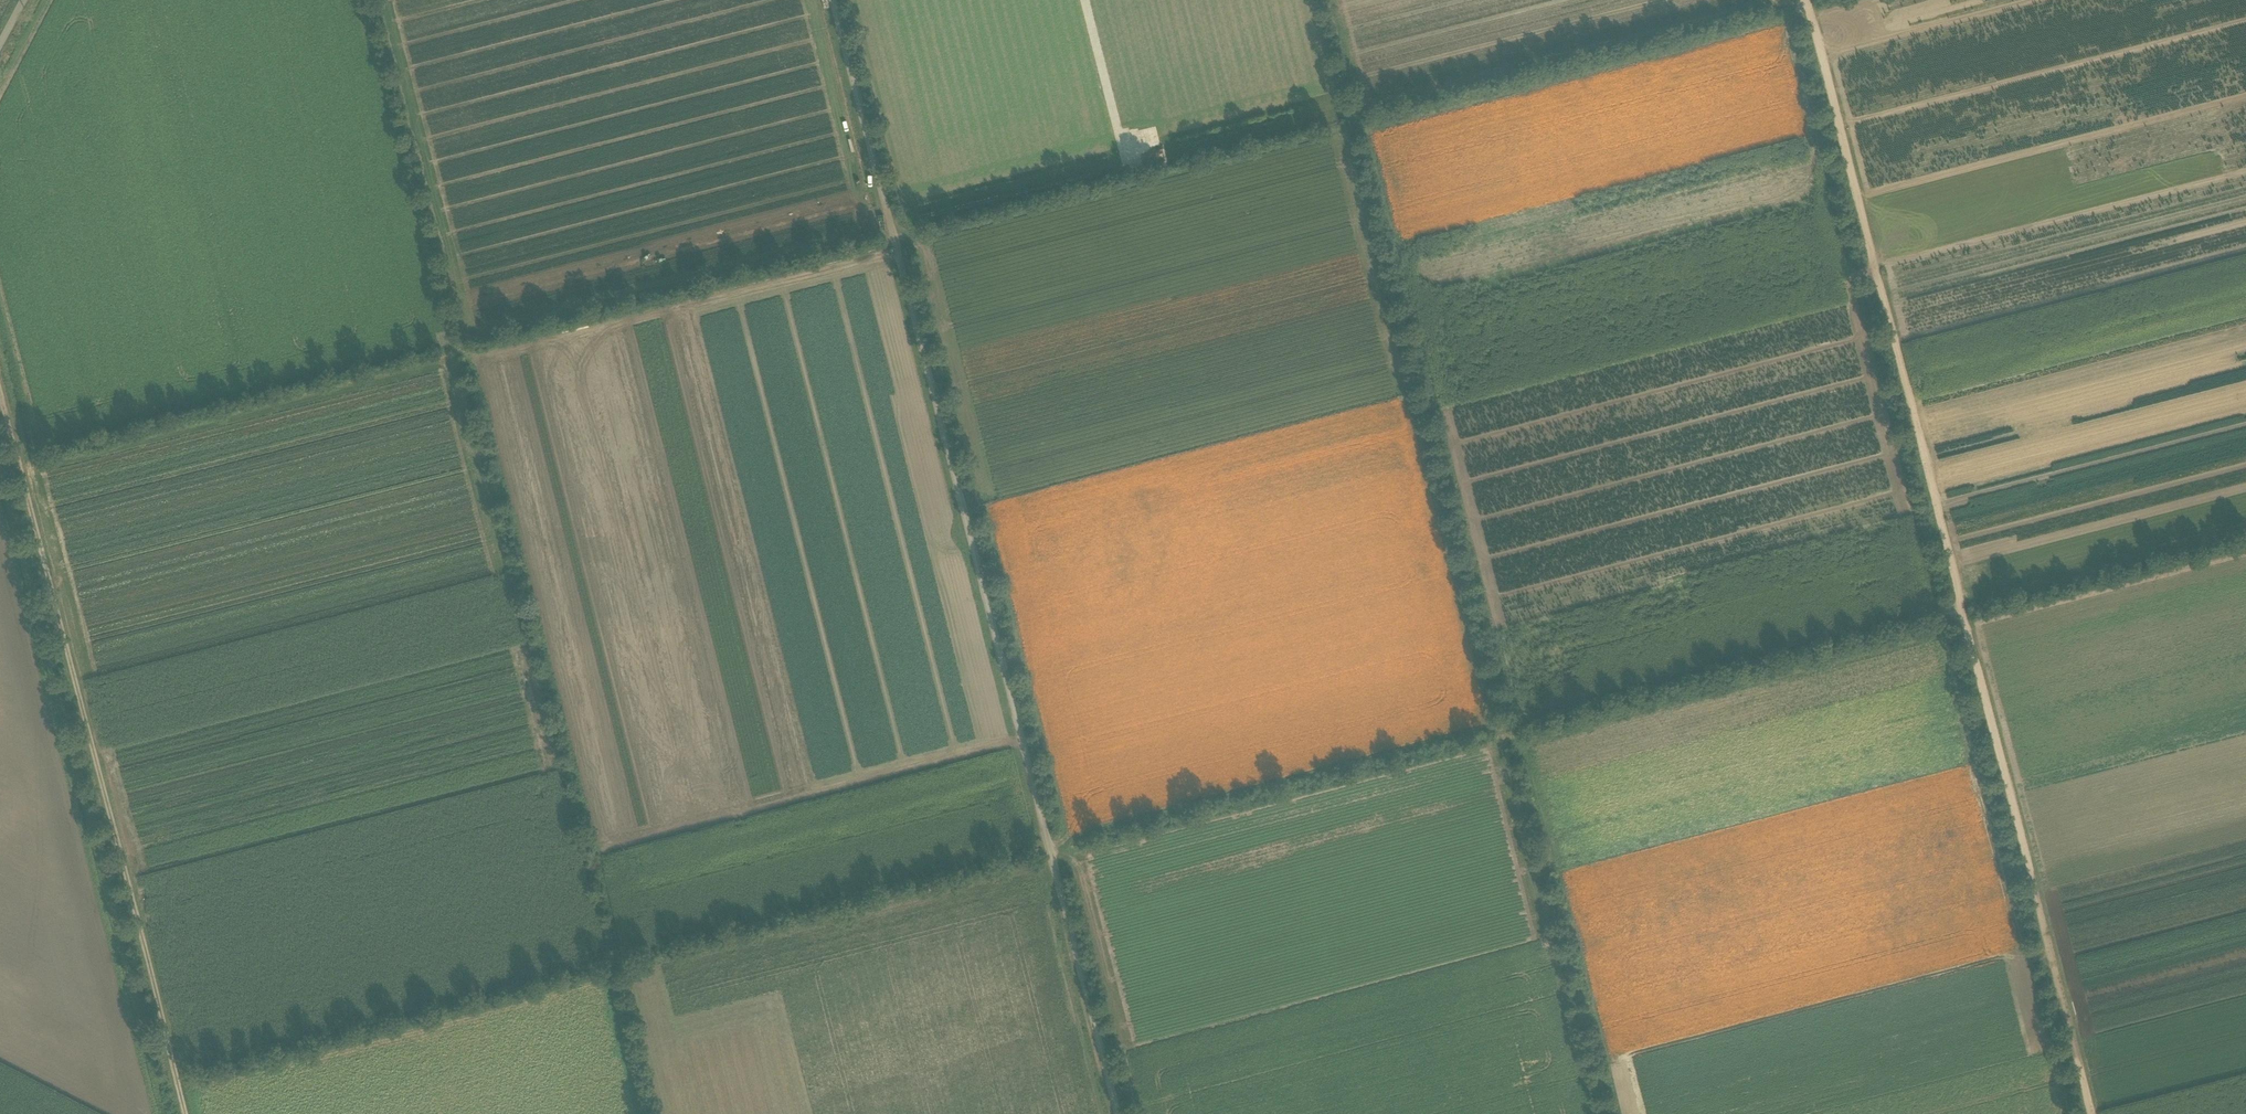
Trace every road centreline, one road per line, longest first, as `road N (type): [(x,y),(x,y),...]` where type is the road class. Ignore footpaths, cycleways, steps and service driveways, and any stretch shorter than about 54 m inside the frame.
road 1 (track): [(1807,0),(2094,1113)]
road 2 (unclassified): [(1122,1113),(839,0)]
road 3 (track): [(0,370),(16,460),(188,1113)]

